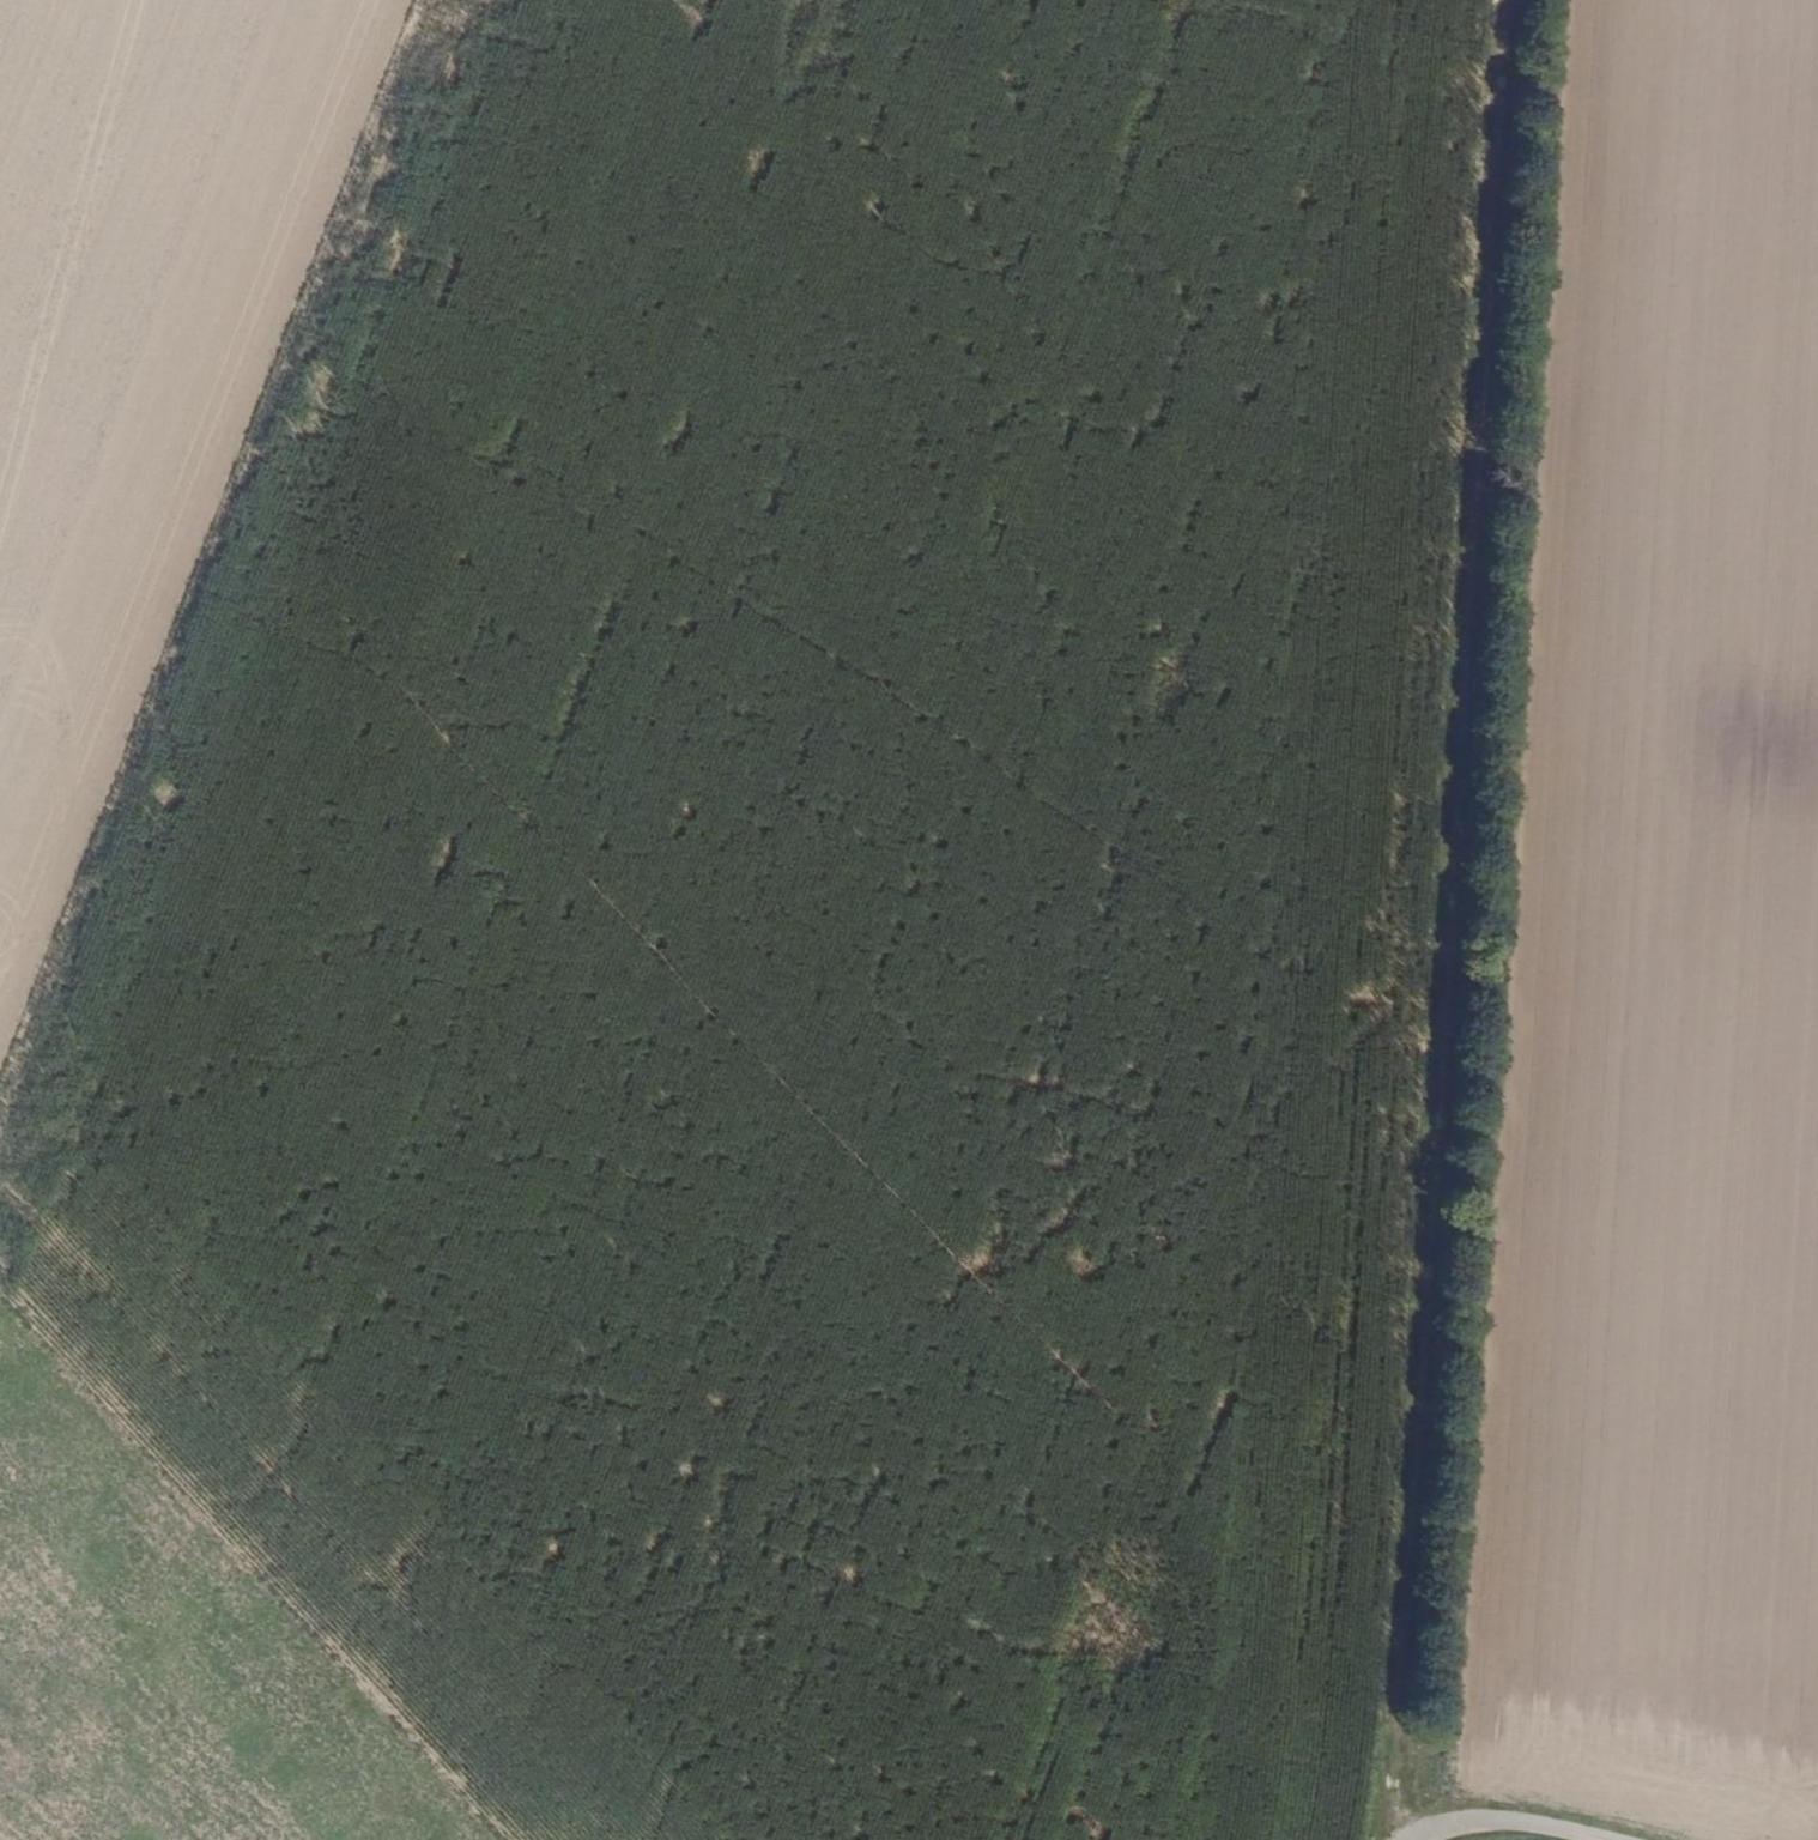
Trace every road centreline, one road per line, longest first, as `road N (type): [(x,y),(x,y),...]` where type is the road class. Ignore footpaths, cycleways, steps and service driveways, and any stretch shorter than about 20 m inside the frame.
road 1 (track): [(1524,0),(1421,1826)]
road 2 (unclassified): [(1421,1826),(1523,1822),(1596,1839)]

